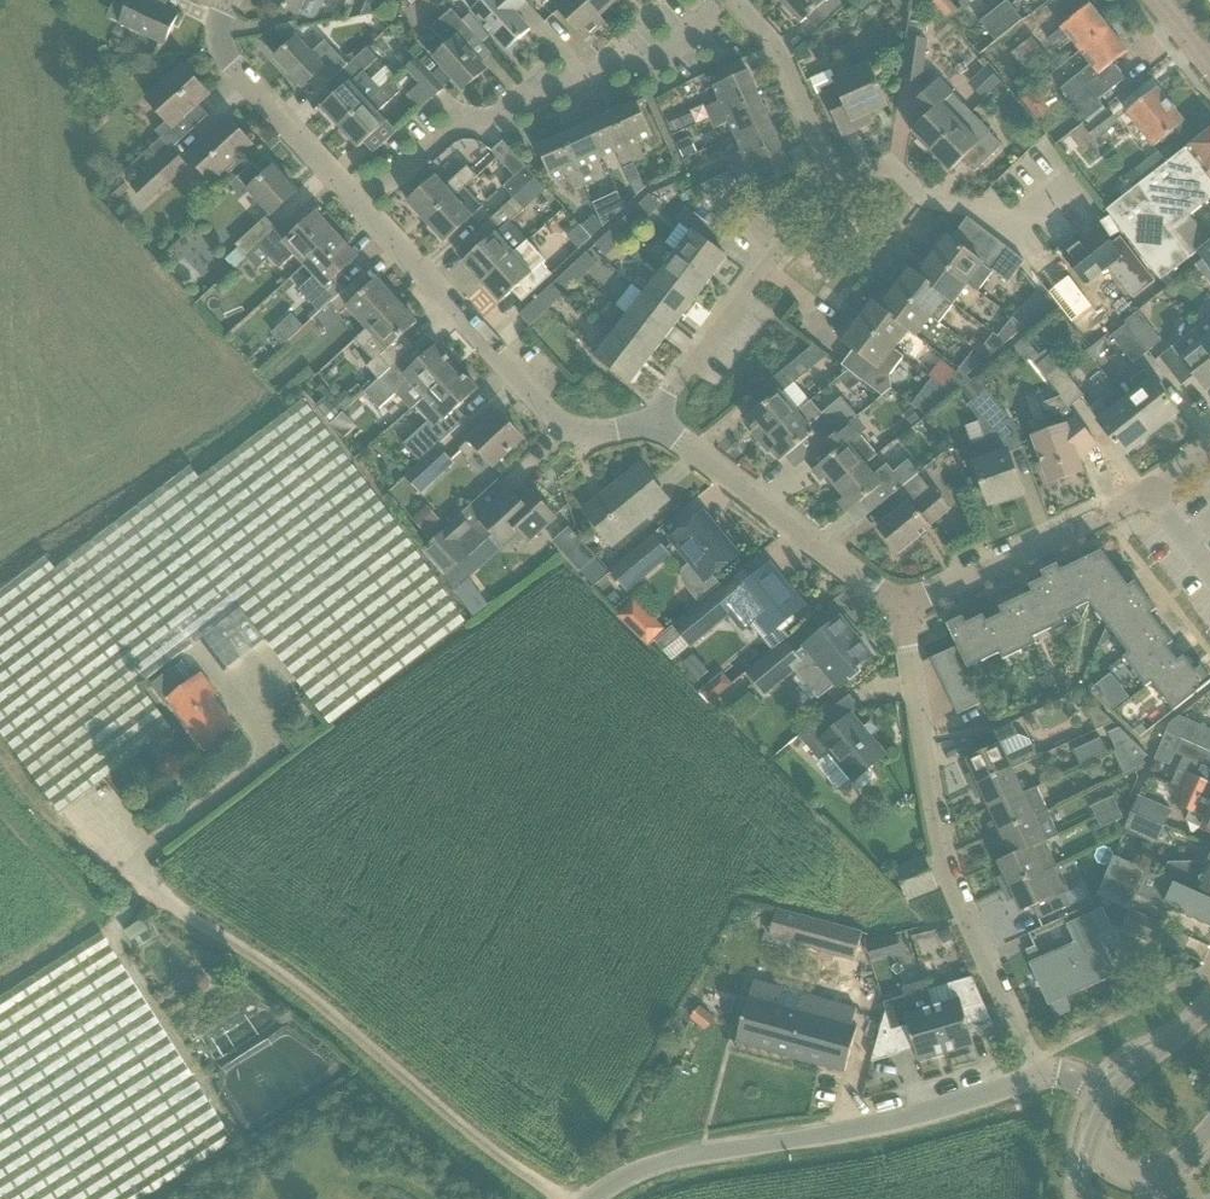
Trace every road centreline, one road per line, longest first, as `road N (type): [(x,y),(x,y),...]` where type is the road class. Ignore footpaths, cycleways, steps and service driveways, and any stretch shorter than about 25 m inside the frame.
road 1 (residential): [(1038,1077),(953,896),(908,615)]
road 2 (residential): [(360,202),(458,124),(649,70),(725,0)]
road 3 (residential): [(650,425),(582,435),(555,421),(360,202)]
road 4 (residential): [(908,615),(650,425)]
road 5 (residential): [(650,425),(807,205),(830,190)]
road 6 (residential): [(1147,492),(908,615)]
road 7 (residential): [(360,202),(284,103),(268,65),(210,21),(220,0)]
road 8 (residential): [(788,1143),(915,1119),(1038,1077)]
road 9 (residential): [(1051,195),(1006,224),(919,201),(887,168),(830,190)]
road 10 (residential): [(830,190),(770,41),(730,0)]
road 11 (unclassified): [(592,1198),(631,1176),(690,1158),(788,1143)]
road 12 (primary): [(1209,1009),(1131,1070),(1114,1094)]

